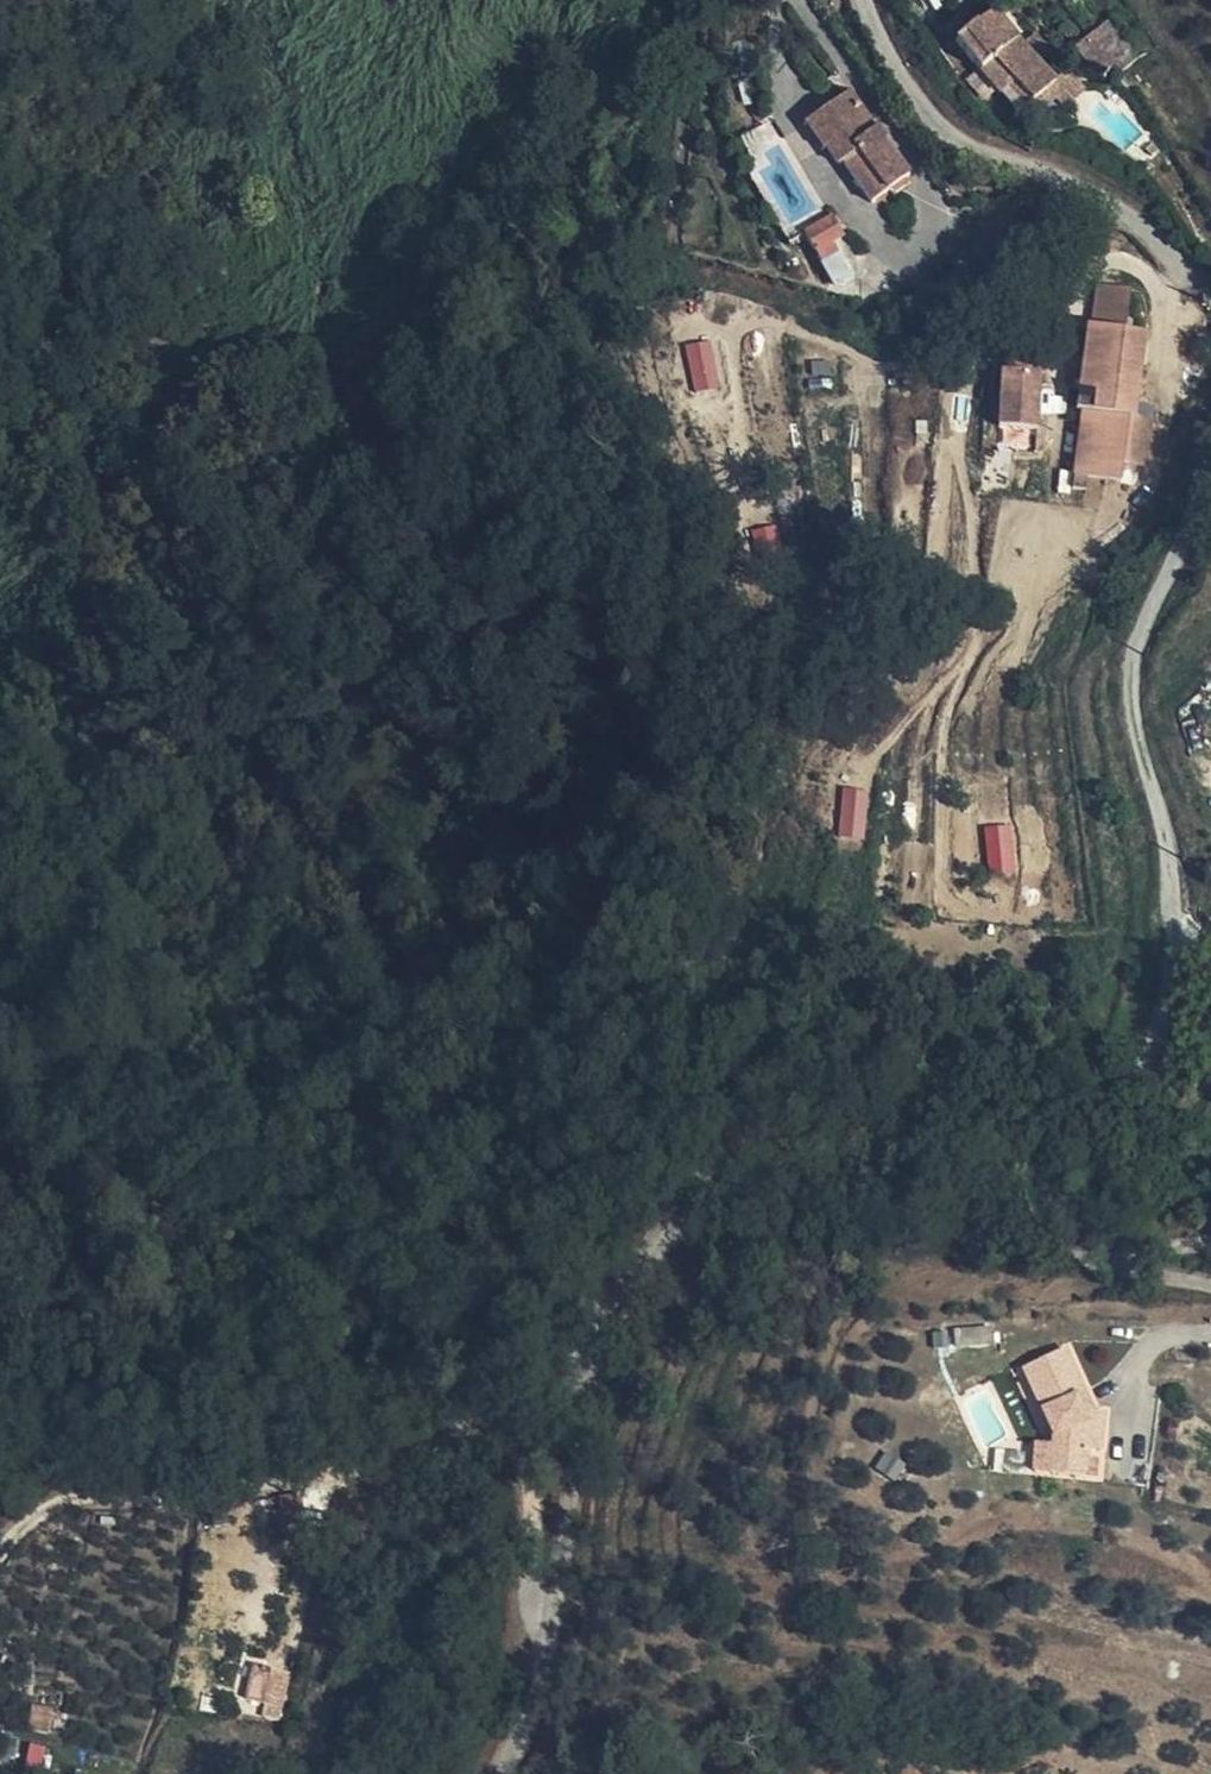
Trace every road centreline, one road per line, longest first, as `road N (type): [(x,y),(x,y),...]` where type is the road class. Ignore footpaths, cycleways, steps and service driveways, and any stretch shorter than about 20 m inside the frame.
road 1 (residential): [(1210,413),(1179,545),(1130,663),(1136,757),(1156,821),(1171,916),(1160,1062),(1033,1120),(827,1132),(723,1158),(664,1235),(624,1315),(559,1698),(527,1773)]
road 2 (residential): [(863,0),(916,110),(956,141),(1065,179),(1124,215),(1210,298)]

